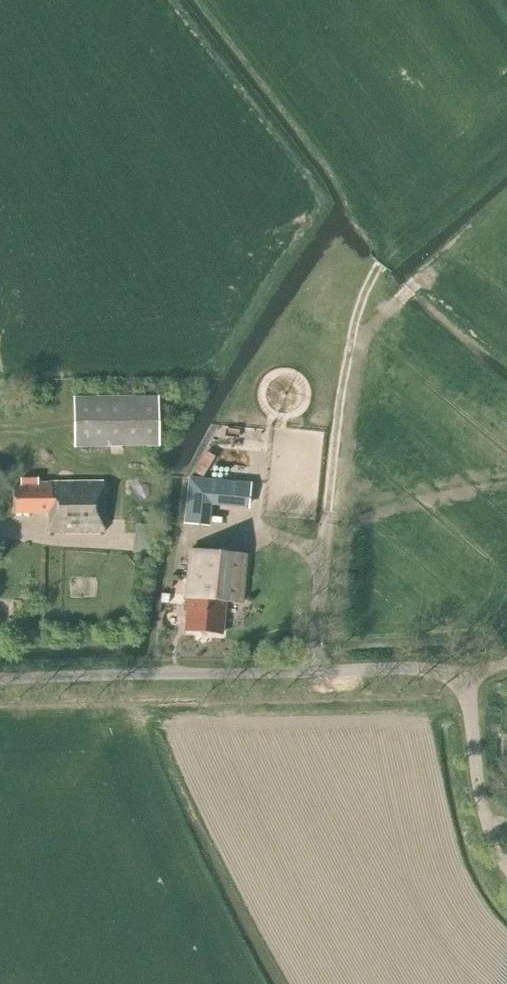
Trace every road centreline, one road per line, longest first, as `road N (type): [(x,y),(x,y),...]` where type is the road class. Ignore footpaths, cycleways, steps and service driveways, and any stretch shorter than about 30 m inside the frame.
road 1 (unclassified): [(506,862),(477,781),(469,696),(455,674),(411,668),(0,678)]

